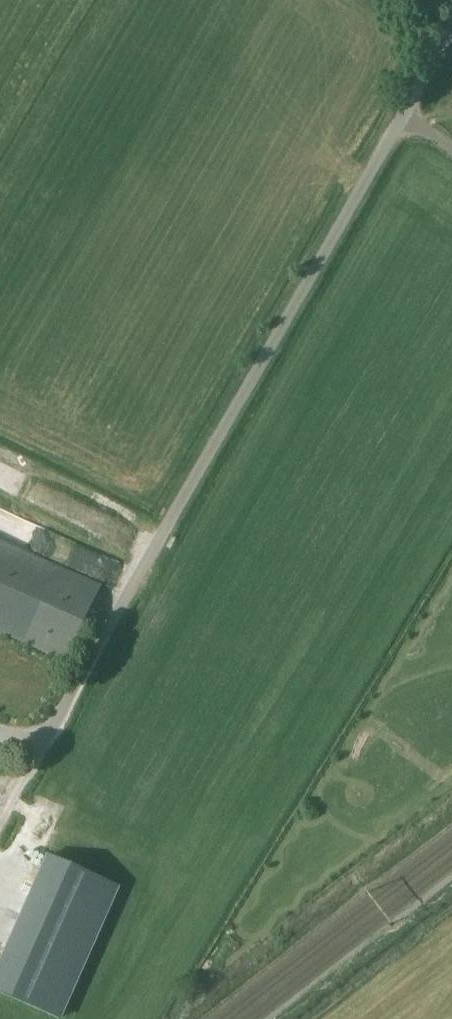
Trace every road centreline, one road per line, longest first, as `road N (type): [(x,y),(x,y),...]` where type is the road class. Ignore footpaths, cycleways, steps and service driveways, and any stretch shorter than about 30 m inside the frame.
road 1 (unclassified): [(18,785),(451,28)]

